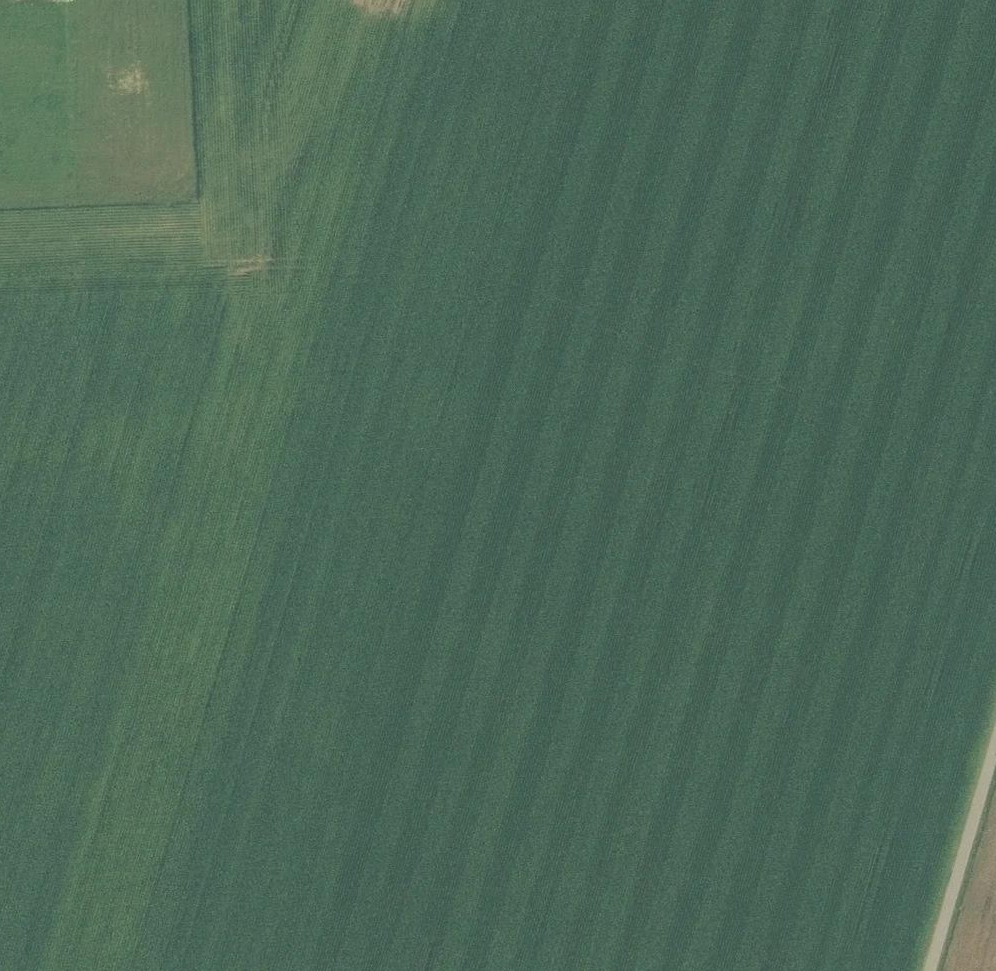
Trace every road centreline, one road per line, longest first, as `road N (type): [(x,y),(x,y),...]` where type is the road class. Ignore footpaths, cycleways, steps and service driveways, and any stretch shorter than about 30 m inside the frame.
road 1 (track): [(927,970),(995,734)]

